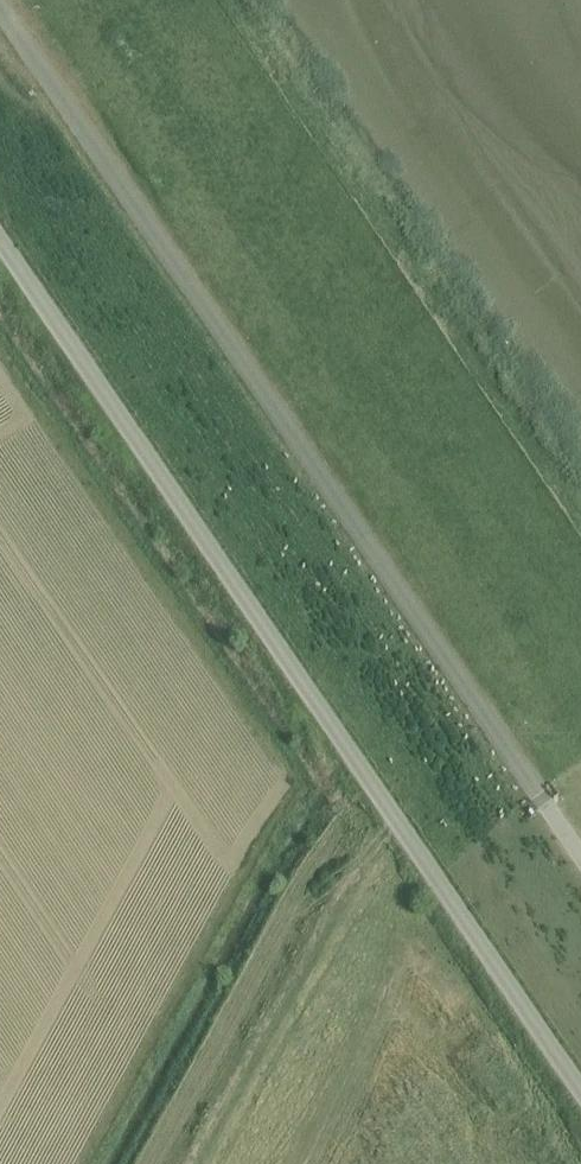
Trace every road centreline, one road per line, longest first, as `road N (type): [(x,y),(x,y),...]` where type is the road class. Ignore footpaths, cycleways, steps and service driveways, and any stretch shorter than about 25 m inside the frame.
road 1 (unclassified): [(0,242),(580,1093)]
road 2 (unclassified): [(0,18),(580,868)]

